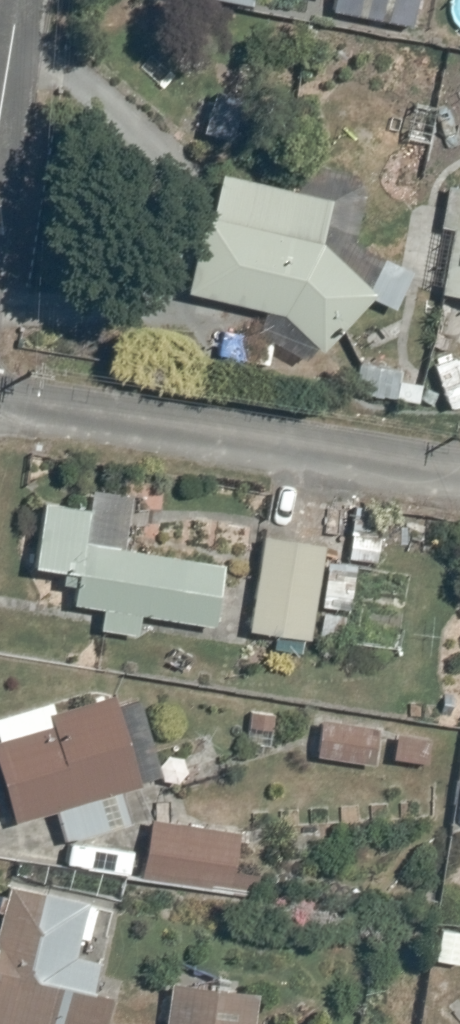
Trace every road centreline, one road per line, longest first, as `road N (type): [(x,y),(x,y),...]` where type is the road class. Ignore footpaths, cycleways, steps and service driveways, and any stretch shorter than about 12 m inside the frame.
road 1 (residential): [(0,405),(459,475)]
road 2 (residential): [(19,0),(0,119)]

